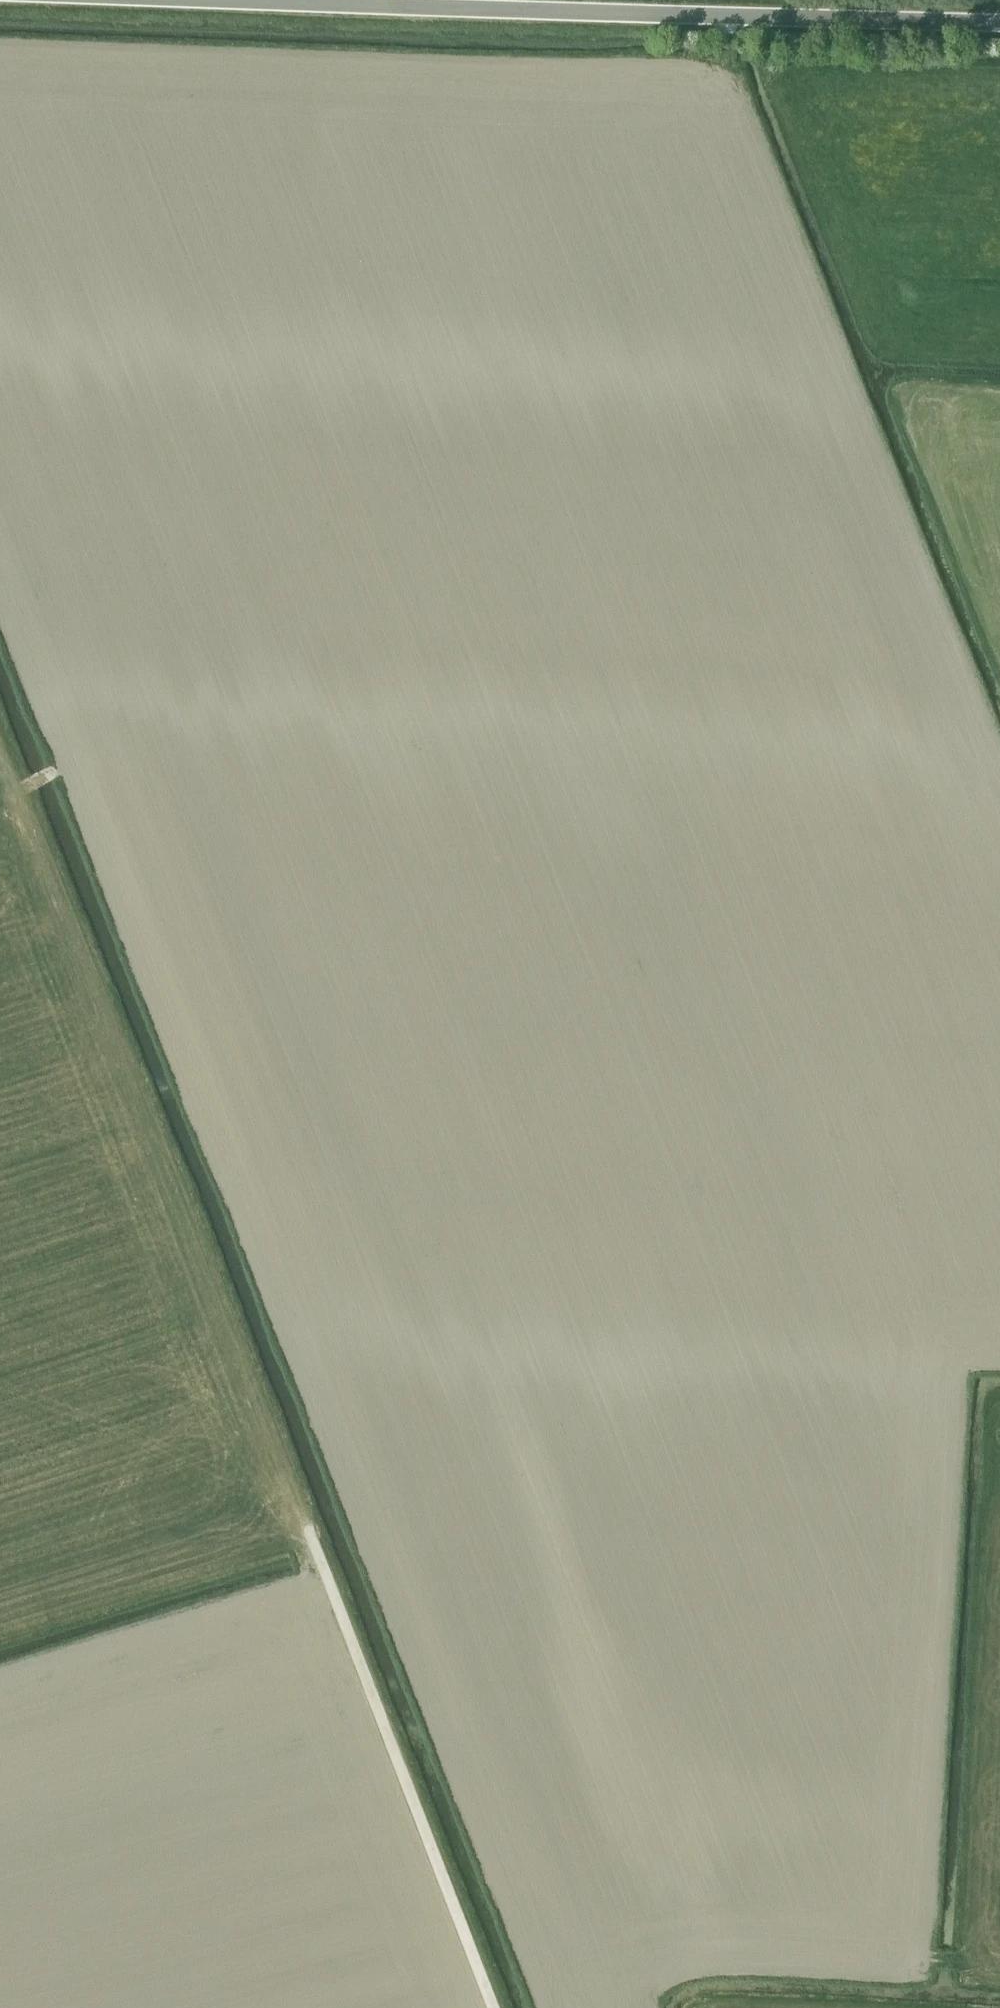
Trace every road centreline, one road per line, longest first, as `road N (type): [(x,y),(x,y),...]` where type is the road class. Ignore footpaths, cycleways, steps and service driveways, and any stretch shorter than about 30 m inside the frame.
road 1 (tertiary): [(999,22),(273,0)]
road 2 (track): [(493,2007),(310,1530)]

